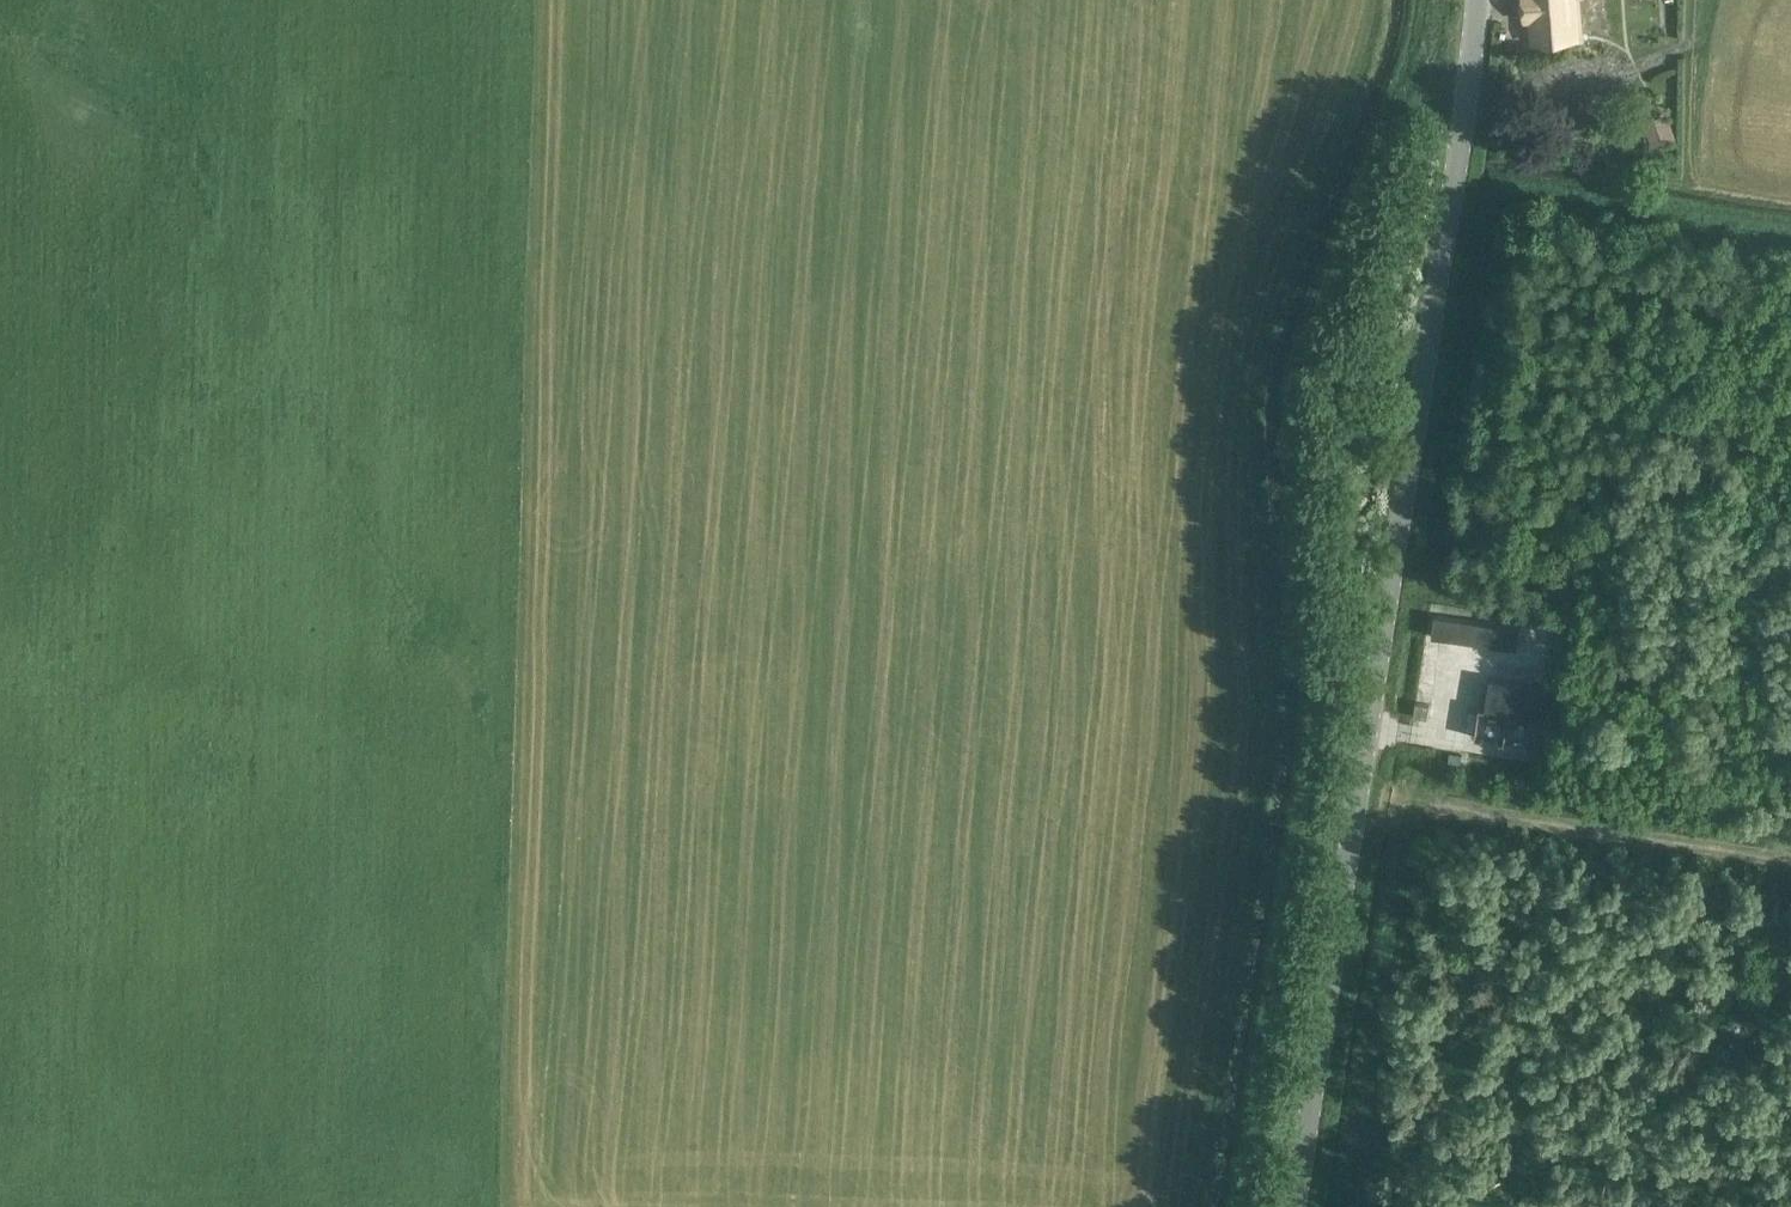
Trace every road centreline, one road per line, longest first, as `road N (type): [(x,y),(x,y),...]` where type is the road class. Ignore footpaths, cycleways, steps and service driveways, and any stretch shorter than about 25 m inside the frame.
road 1 (unclassified): [(1297,1206),(1472,97),(1479,0)]

